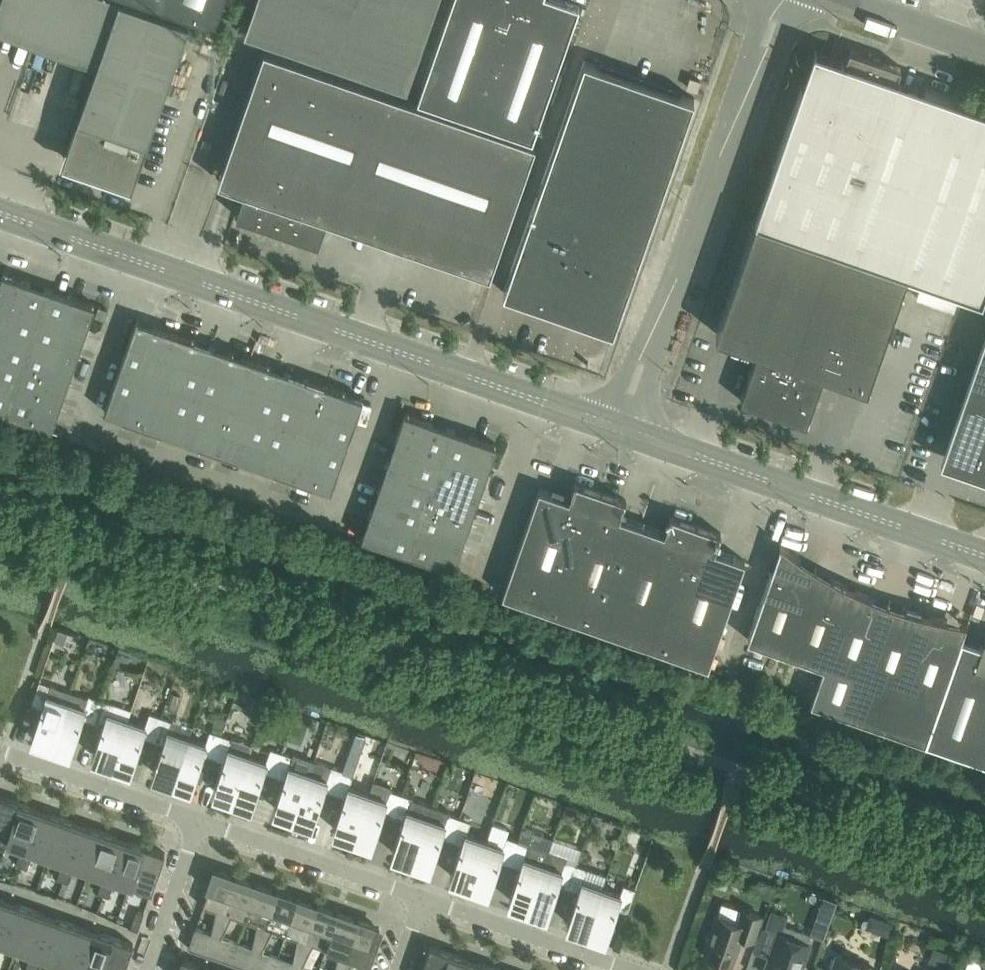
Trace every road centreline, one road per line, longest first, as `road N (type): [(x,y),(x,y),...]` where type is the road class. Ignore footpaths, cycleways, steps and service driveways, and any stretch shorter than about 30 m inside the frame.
road 1 (unclassified): [(622,425),(0,209)]
road 2 (unclassified): [(622,425),(775,0)]
road 3 (unclassified): [(984,552),(622,425)]
road 4 (residential): [(199,820),(423,898)]
road 5 (residential): [(423,898),(629,969)]
road 6 (residential): [(0,751),(199,820)]
road 7 (residential): [(199,820),(146,969)]
road 8 (unclassified): [(984,51),(840,0)]

